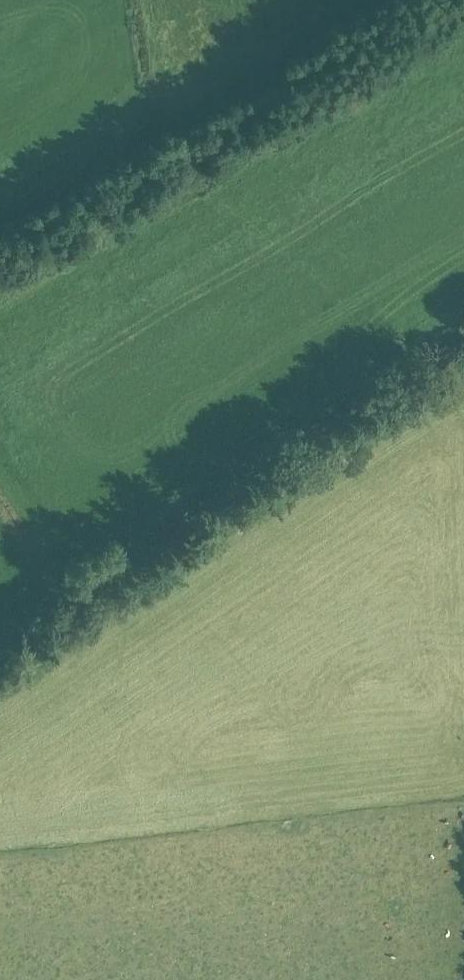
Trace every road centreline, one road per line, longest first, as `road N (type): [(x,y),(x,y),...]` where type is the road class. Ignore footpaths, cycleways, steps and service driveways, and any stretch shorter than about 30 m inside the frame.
road 1 (track): [(0,659),(168,535),(463,337)]

